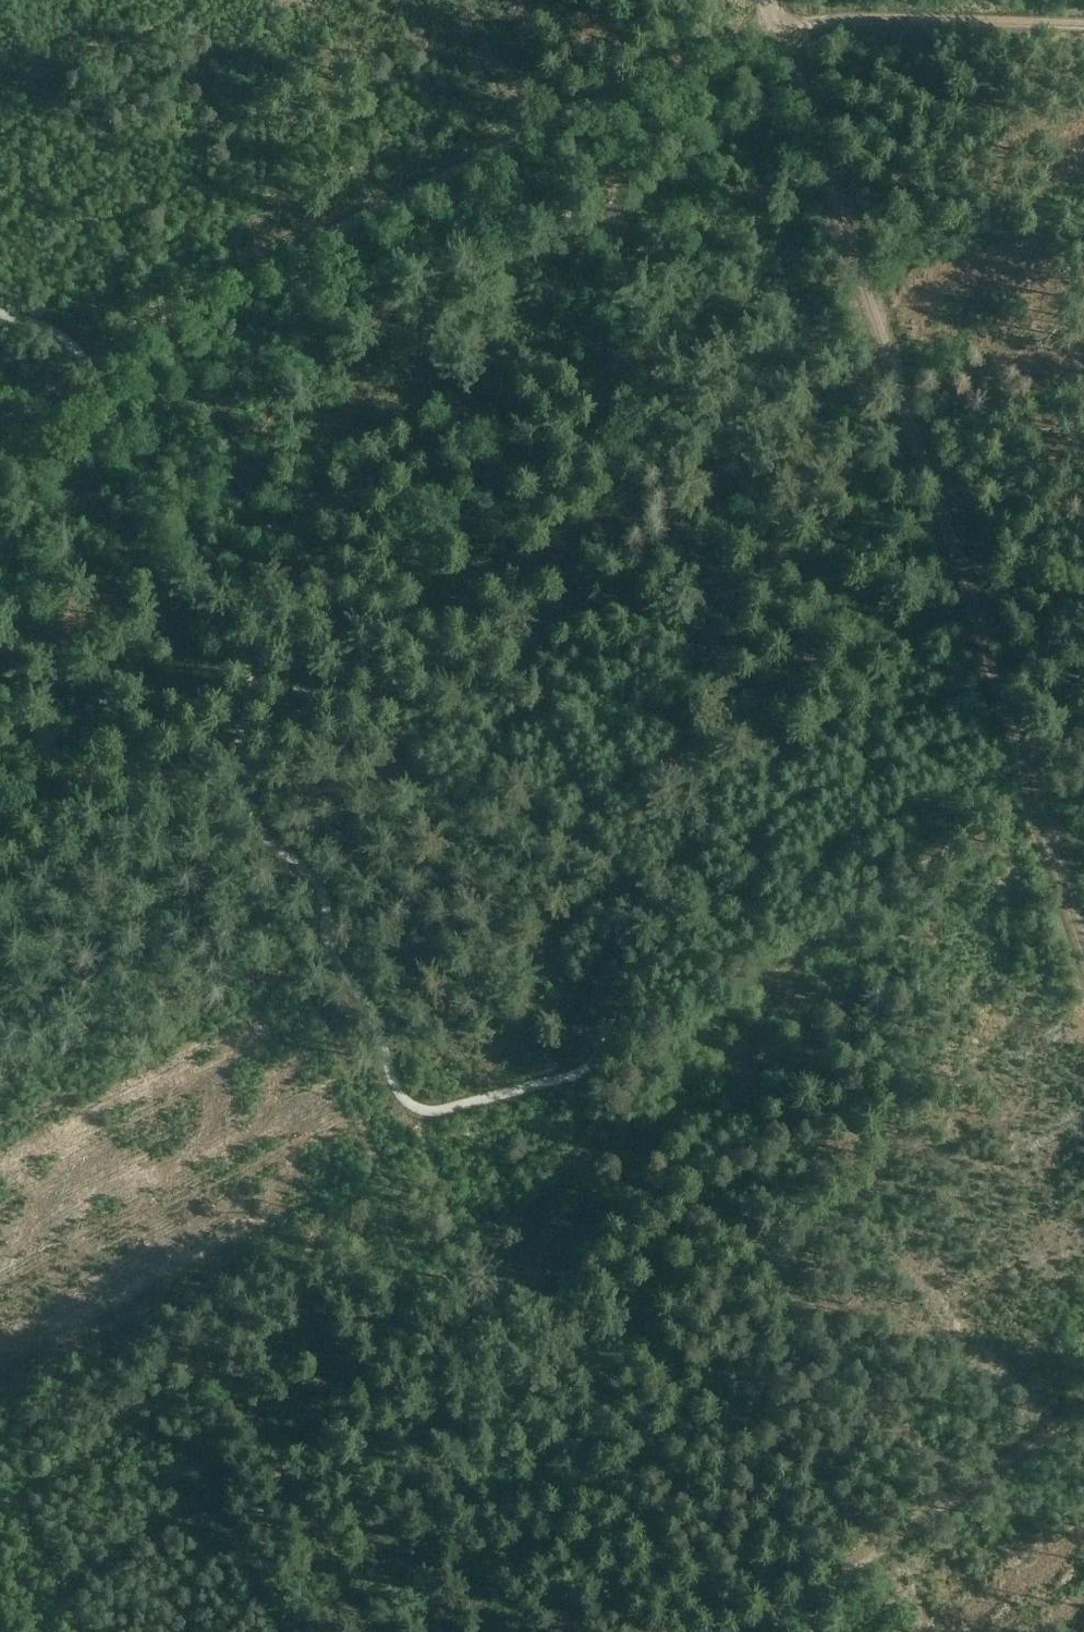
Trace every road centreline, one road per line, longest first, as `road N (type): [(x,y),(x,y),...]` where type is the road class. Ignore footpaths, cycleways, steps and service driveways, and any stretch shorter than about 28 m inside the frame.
road 1 (track): [(1083,945),(919,428),(765,0)]
road 2 (track): [(0,421),(189,303),(774,22)]
road 3 (track): [(1083,1410),(762,1631)]
road 4 (track): [(1083,21),(774,22)]

